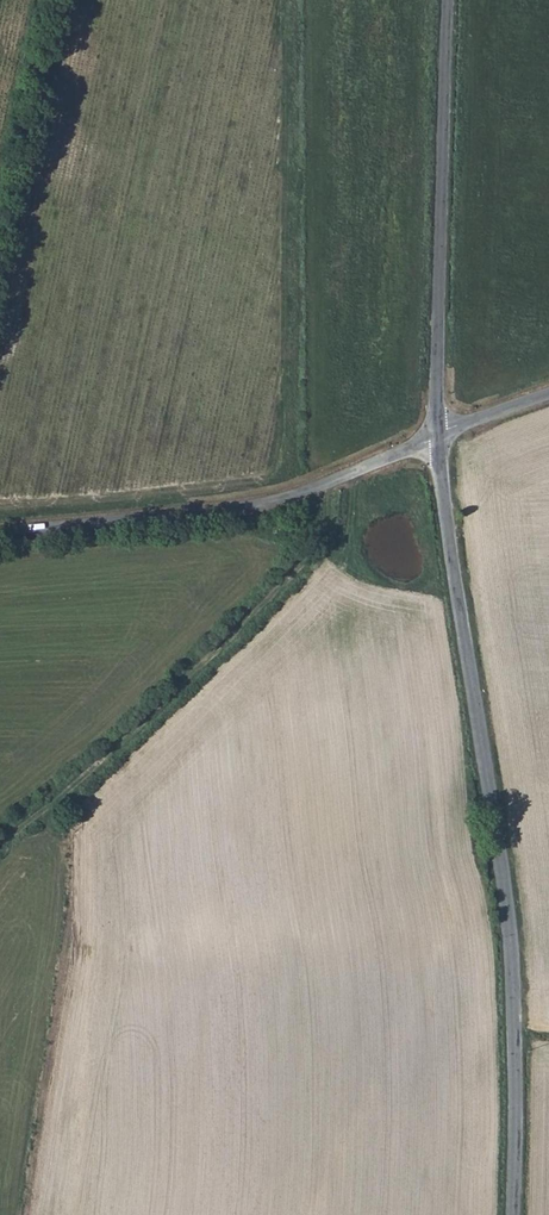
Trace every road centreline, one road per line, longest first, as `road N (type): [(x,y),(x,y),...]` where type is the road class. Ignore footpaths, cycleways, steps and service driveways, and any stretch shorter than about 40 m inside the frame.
road 1 (unclassified): [(512,1214),(508,929),(438,436)]
road 2 (track): [(0,844),(126,740),(288,579),(322,530),(322,484)]
road 3 (unclassified): [(0,533),(272,501),(438,436)]
road 4 (unclassified): [(438,436),(449,0)]

